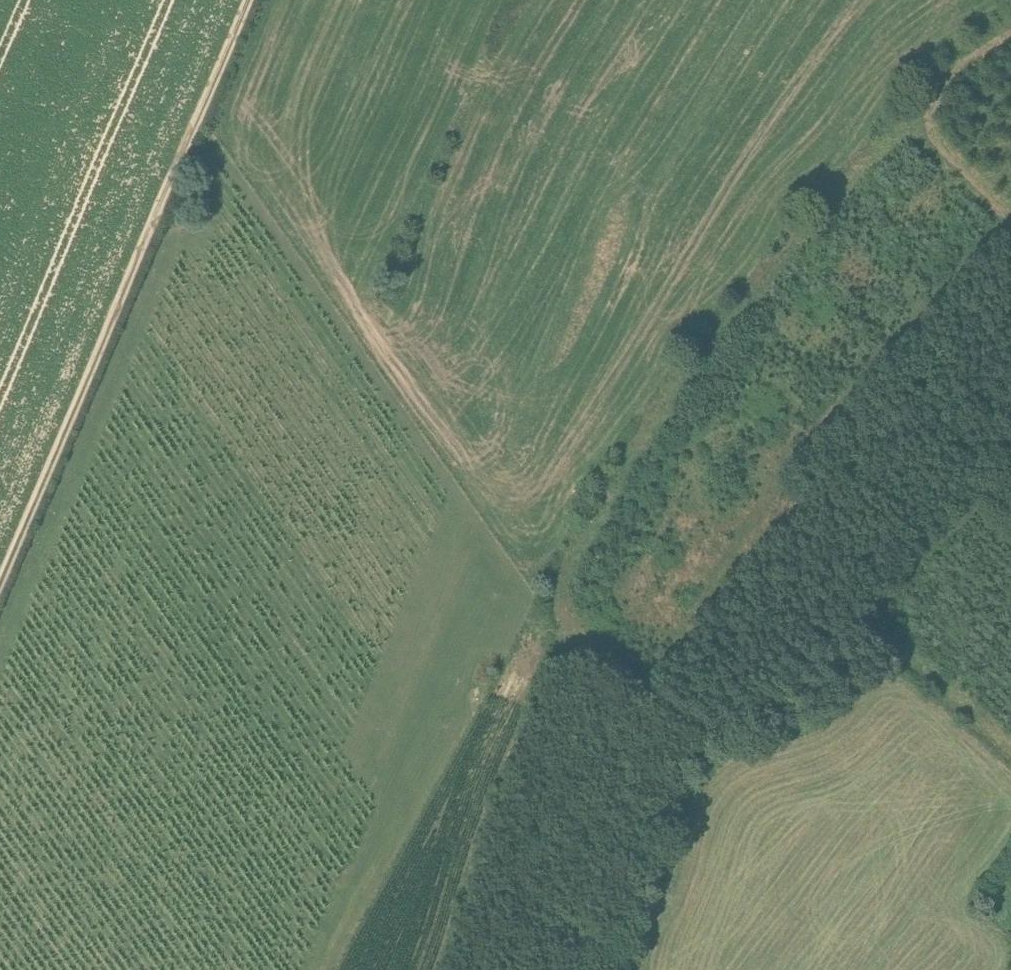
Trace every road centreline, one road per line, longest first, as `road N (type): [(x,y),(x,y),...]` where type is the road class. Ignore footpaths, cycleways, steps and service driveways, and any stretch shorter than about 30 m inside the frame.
road 1 (track): [(0,581),(248,0)]

